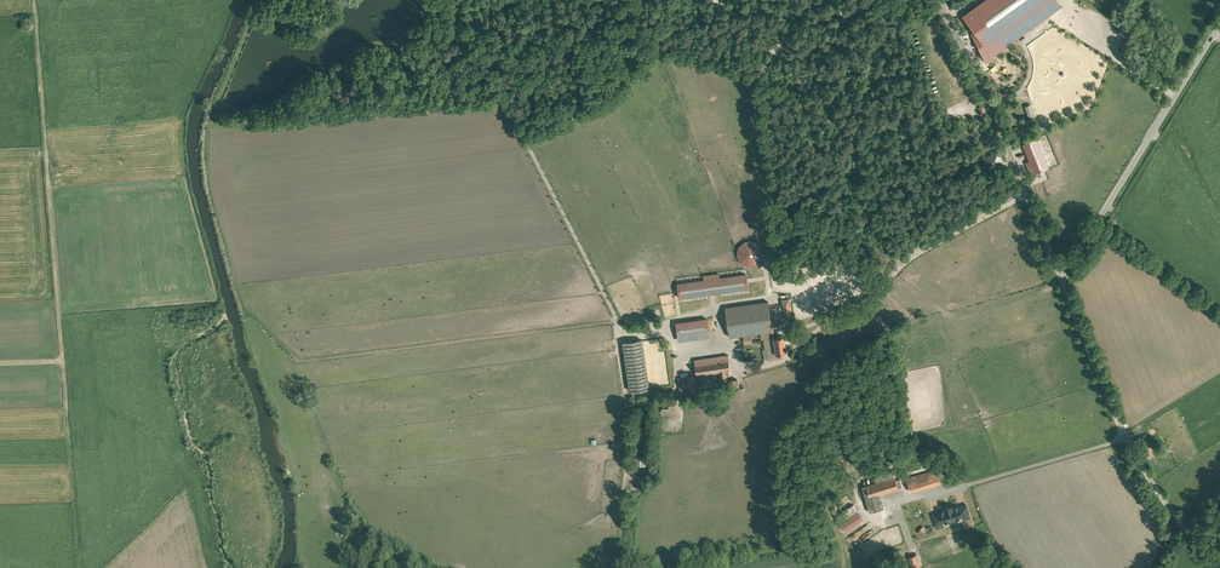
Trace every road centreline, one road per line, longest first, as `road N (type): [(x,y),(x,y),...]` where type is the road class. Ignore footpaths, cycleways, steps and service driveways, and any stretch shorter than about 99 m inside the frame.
road 1 (track): [(431,33),(408,60),(362,91),(217,109),(204,155),(241,298),(299,359),(614,320)]
road 2 (track): [(0,363),(63,360),(38,0)]
road 3 (track): [(479,0),(487,91),(506,111),(614,320)]
road 4 (unclassified): [(1062,284),(1124,437),(1217,567)]
road 5 (unclassified): [(1219,21),(1062,284)]
road 6 (track): [(493,103),(207,123)]
road 7 (track): [(614,320),(626,454),(620,567)]
road 8 (unclassified): [(1026,194),(937,0)]
road 9 (unclassified): [(1026,194),(912,258),(875,295)]
road 10 (track): [(843,552),(801,545),(695,567)]
road 11 (track): [(964,483),(870,517),(852,529),(843,552)]

